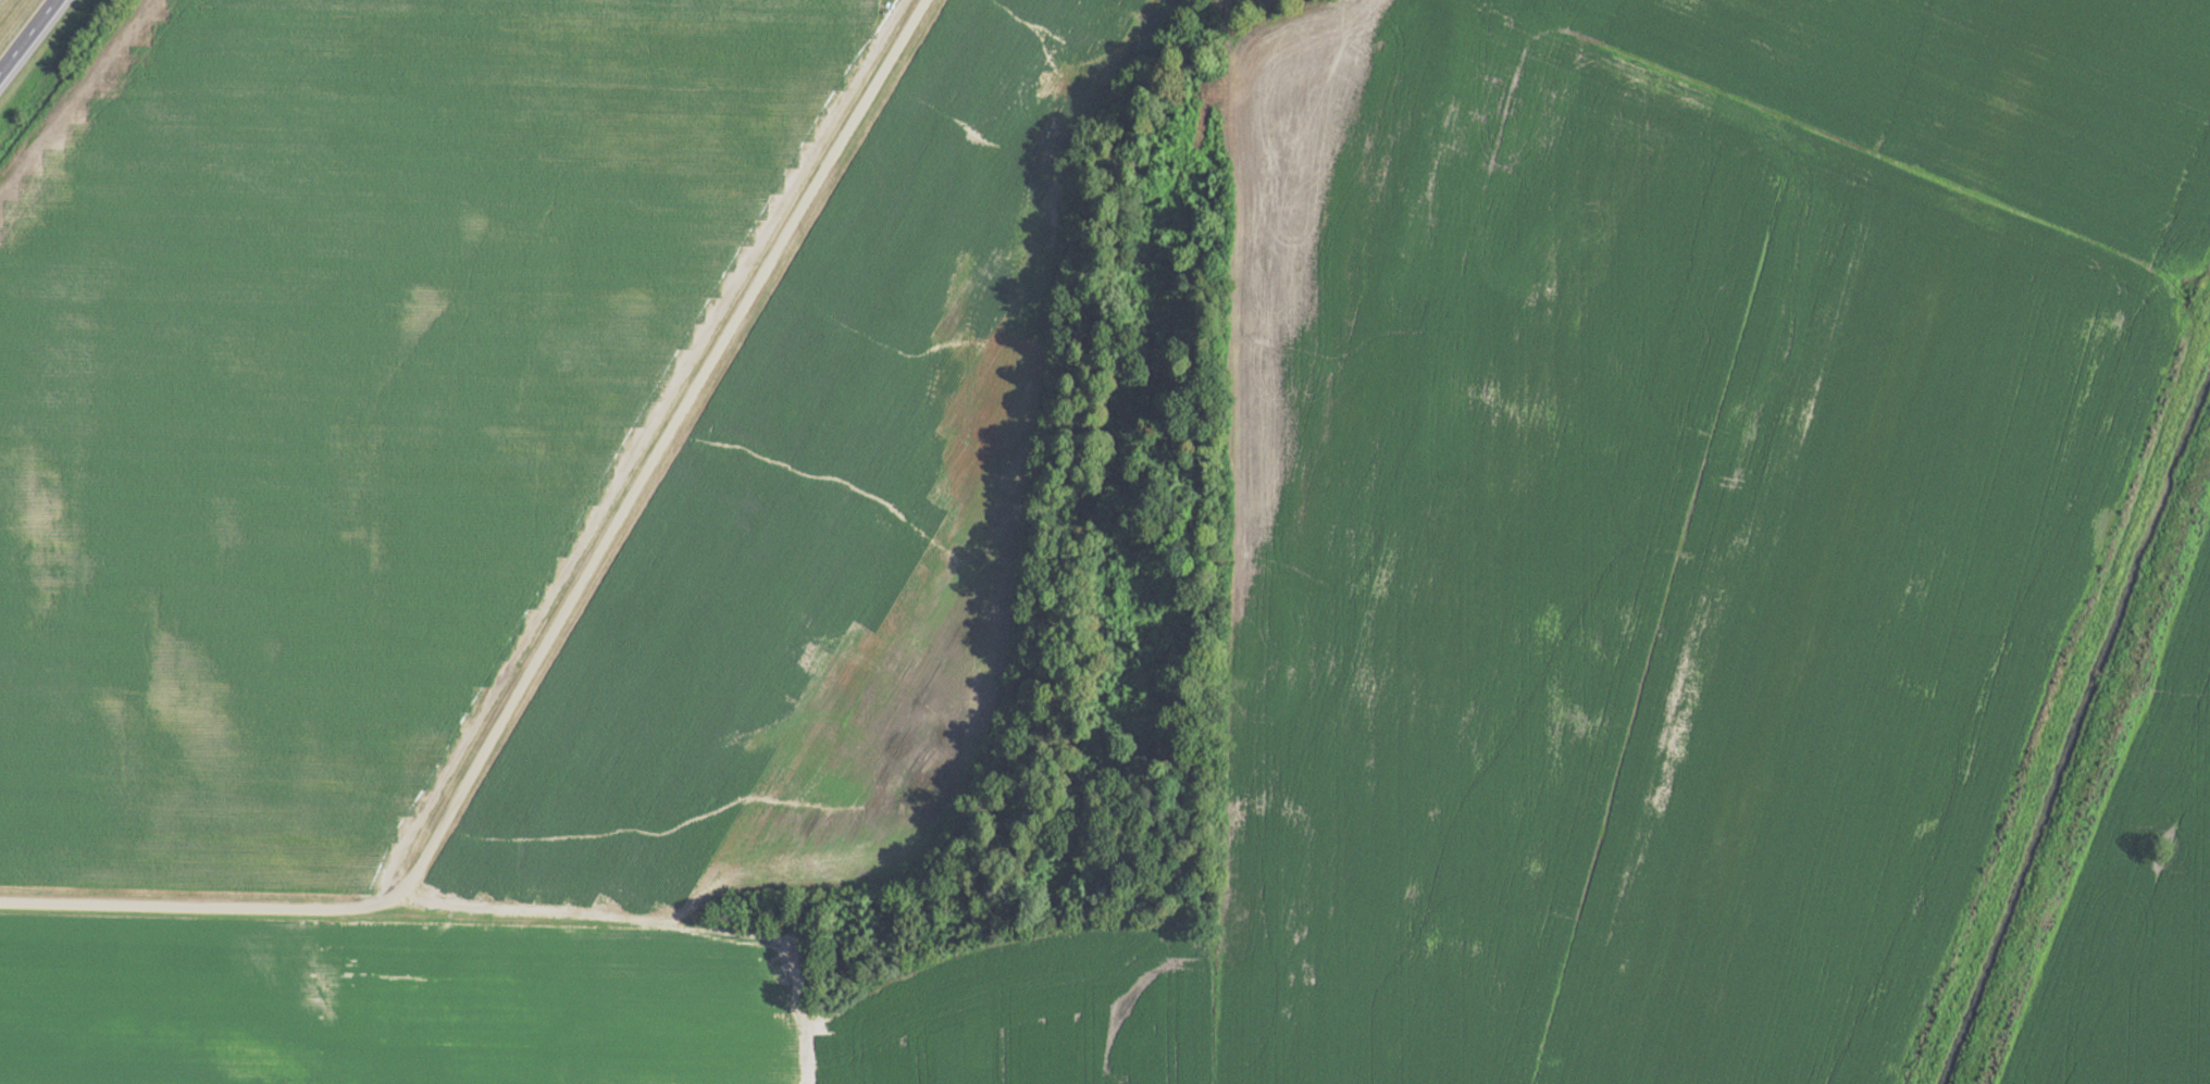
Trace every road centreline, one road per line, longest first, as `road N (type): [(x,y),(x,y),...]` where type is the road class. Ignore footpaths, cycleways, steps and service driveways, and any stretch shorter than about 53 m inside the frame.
road 1 (residential): [(0,904),(334,914),(398,896),(926,0)]

